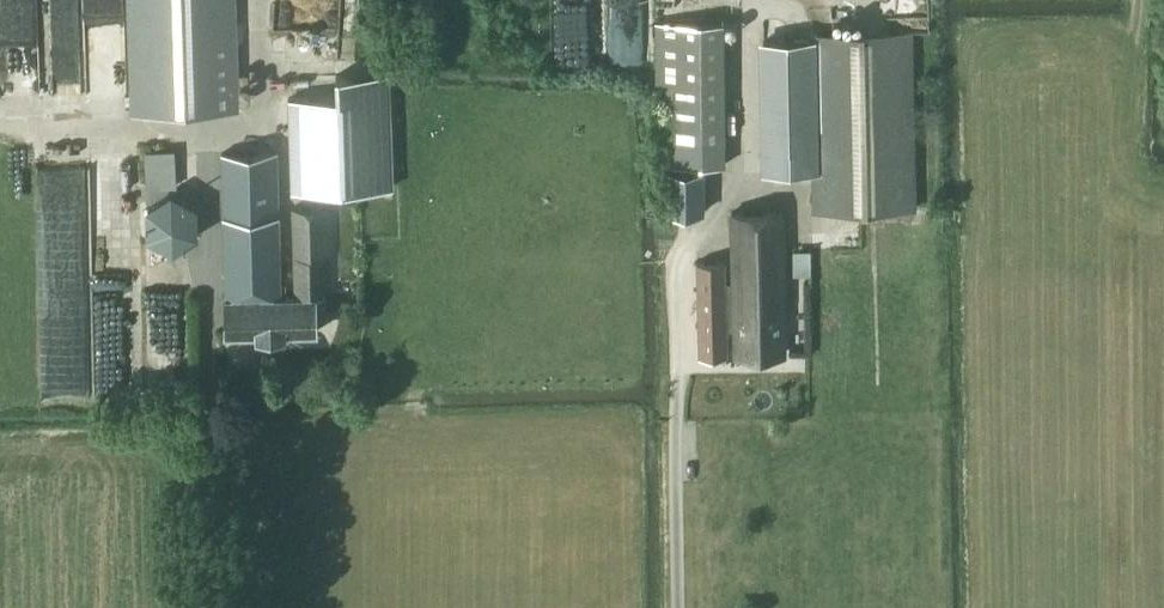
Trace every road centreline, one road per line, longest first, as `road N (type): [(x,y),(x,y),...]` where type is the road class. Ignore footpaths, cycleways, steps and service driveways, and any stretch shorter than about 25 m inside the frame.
road 1 (track): [(208,258),(203,134),(0,125)]
road 2 (track): [(746,0),(748,187),(682,251)]

